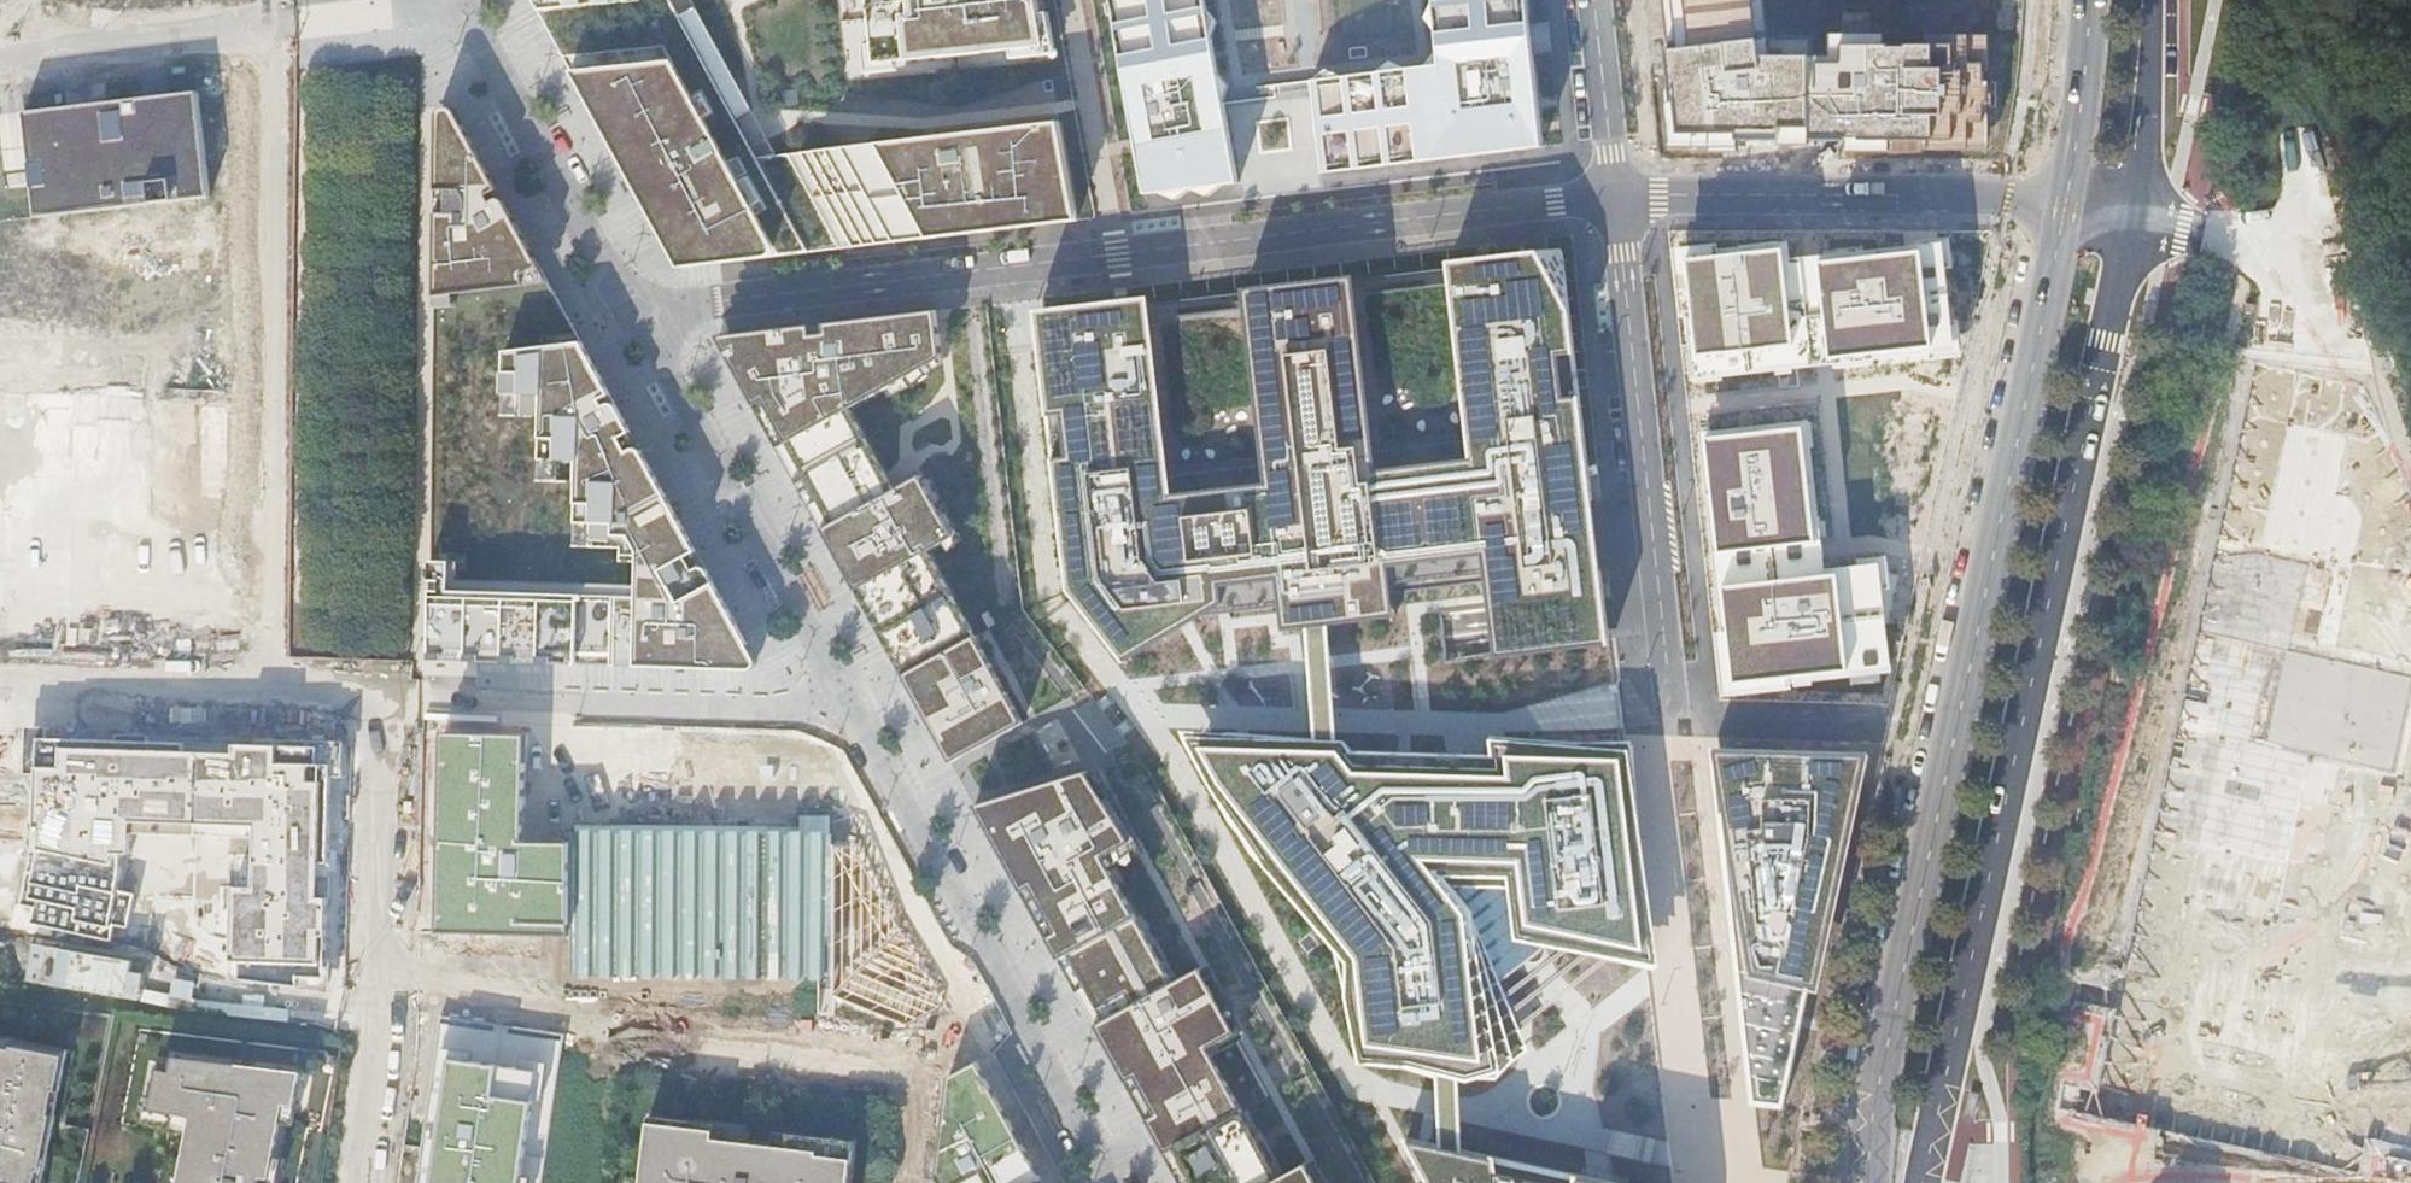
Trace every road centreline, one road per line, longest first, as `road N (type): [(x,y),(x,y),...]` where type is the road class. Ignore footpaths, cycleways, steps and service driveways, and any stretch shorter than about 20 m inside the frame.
road 1 (secondary): [(1923,1182),(2128,253),(2153,0)]
road 2 (secondary): [(2065,199),(1875,1111),(1869,1182)]
road 3 (residential): [(633,309),(1614,196)]
road 4 (residential): [(1118,1182),(858,709)]
road 5 (residential): [(1614,196),(1672,713)]
road 6 (residential): [(356,1182),(371,1081),(390,693)]
road 7 (residential): [(390,693),(858,709)]
road 8 (residential): [(858,709),(633,309)]
road 9 (residential): [(1614,196),(2065,199)]
road 10 (residential): [(462,4),(633,309)]
road 11 (unknown): [(0,60),(296,25)]
road 12 (residential): [(390,693),(185,689)]
road 13 (secondary): [(2092,0),(2065,199)]
road 14 (residential): [(1594,0),(1614,196)]
road 15 (unknown): [(185,689),(0,684)]
road 16 (residential): [(462,4),(296,25)]

